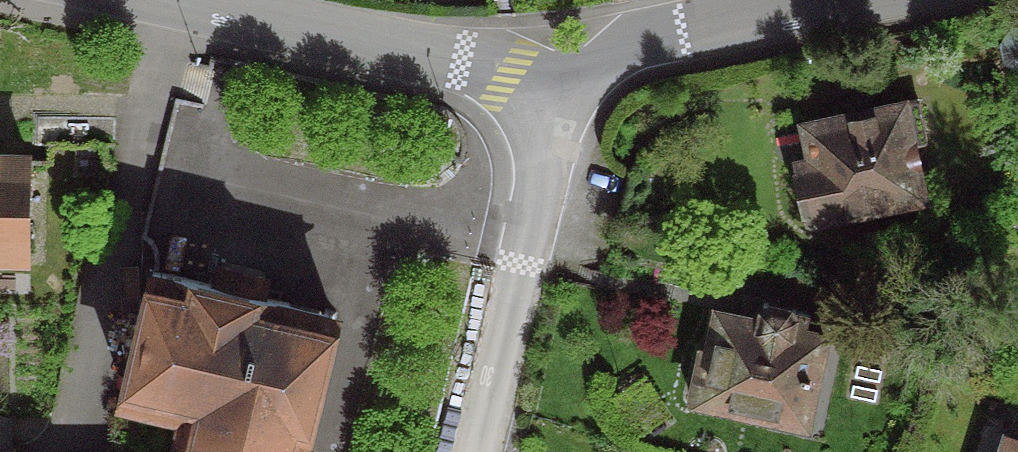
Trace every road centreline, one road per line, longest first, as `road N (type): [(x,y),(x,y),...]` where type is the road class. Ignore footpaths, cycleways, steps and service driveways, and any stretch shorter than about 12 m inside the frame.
road 1 (tertiary): [(139,0),(468,58),(543,52)]
road 2 (residential): [(543,52),(537,142),(468,451)]
road 3 (tertiary): [(543,52),(678,36),(847,0)]

